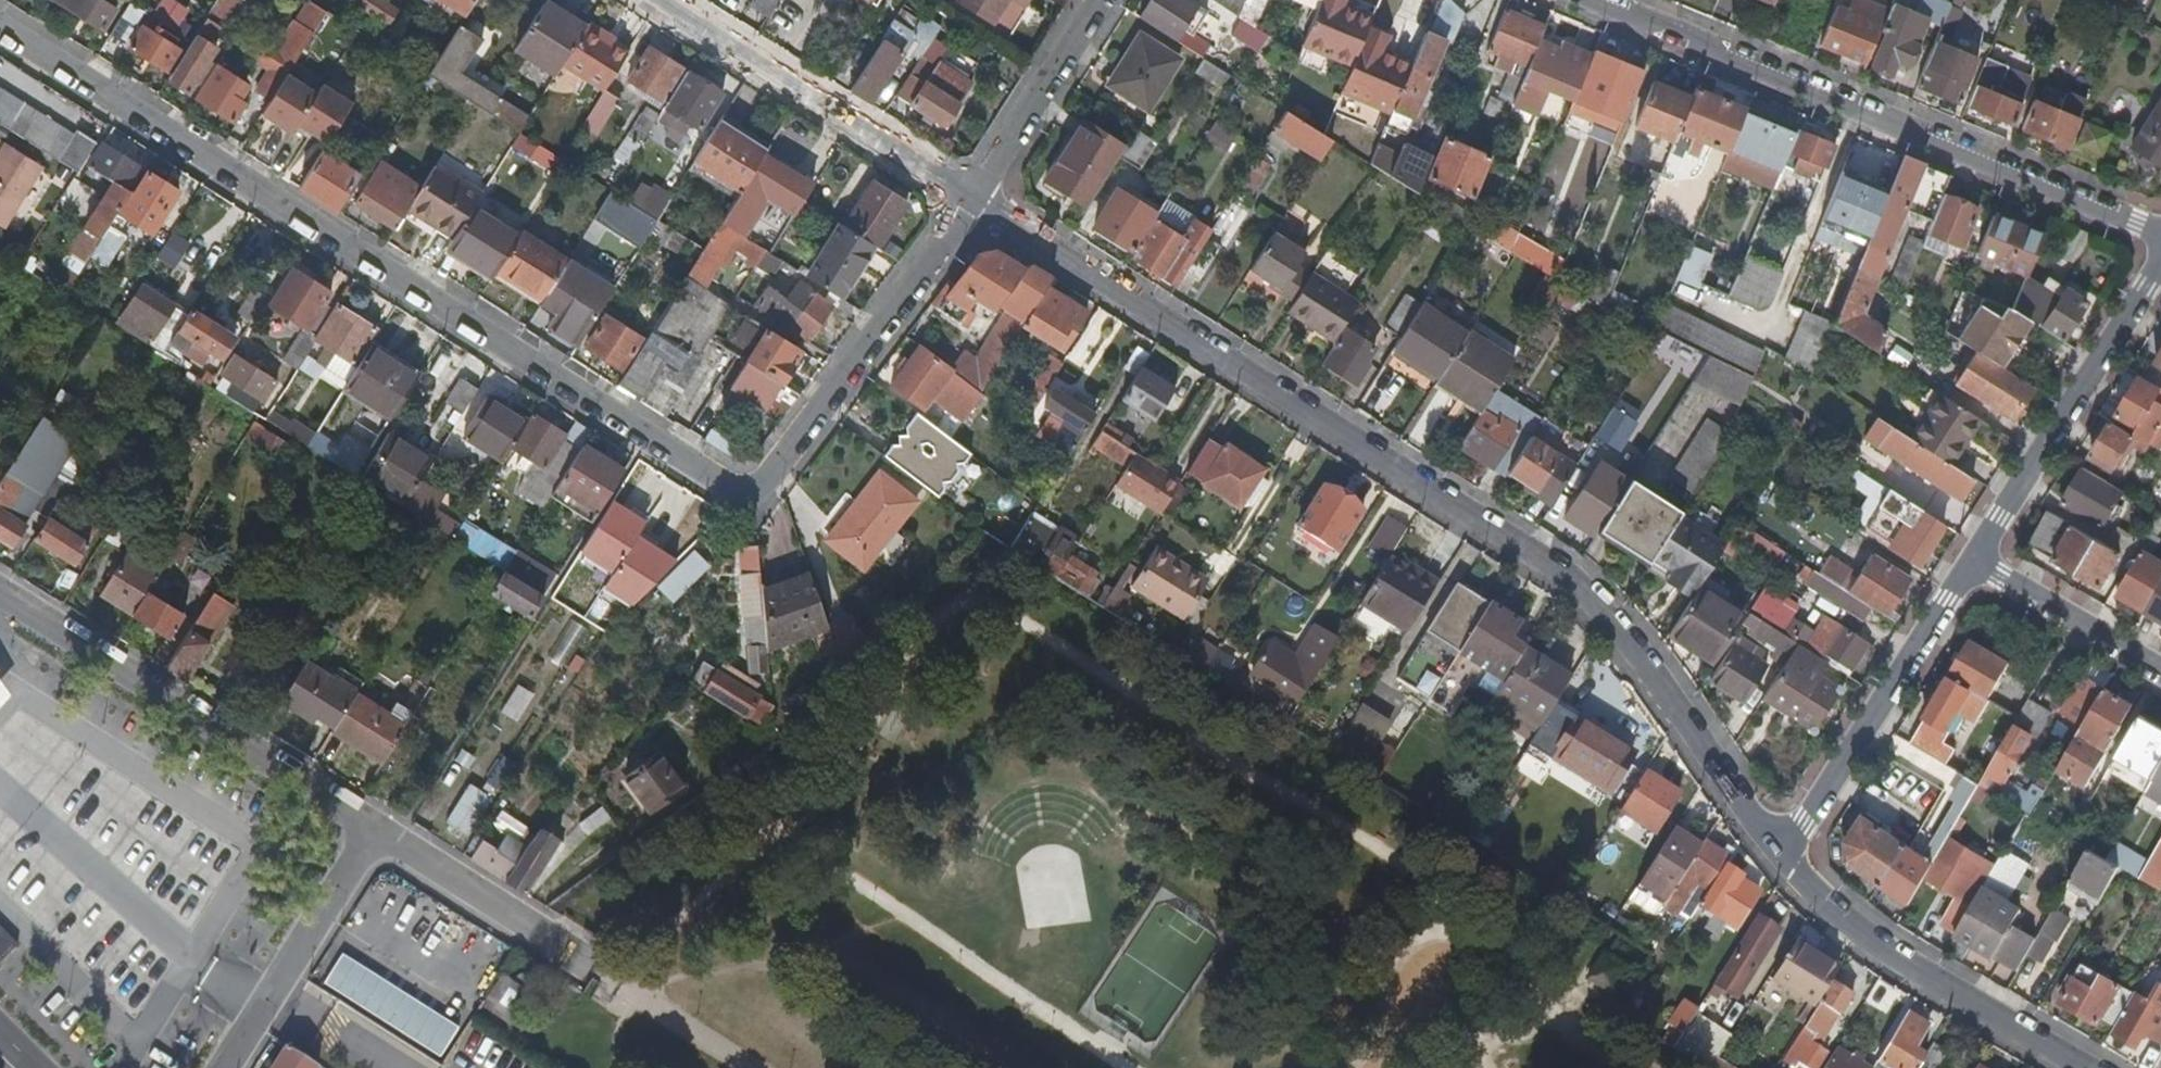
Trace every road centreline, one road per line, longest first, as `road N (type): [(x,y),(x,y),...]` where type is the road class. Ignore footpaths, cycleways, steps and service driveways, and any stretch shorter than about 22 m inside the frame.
road 1 (track): [(553,946),(571,919),(708,839),(773,826),(825,798),(905,670),(950,618),(985,609),(1020,616),(1449,899),(1384,995),(1384,1038),(1364,1067)]
road 2 (residential): [(0,25),(737,490),(764,480),(965,196)]
road 3 (residential): [(1780,854),(1628,639),(1587,594),(965,196)]
road 4 (residential): [(1596,0),(2160,232)]
road 5 (residential): [(369,829),(0,591)]
road 6 (track): [(773,826),(1130,1067)]
road 7 (residential): [(2085,1067),(1886,953),(1780,854)]
road 8 (residential): [(965,196),(653,0)]
road 9 (residential): [(1780,854),(1976,560)]
road 10 (residential): [(1976,560),(2160,266)]
road 11 (residential): [(222,1067),(369,829)]
road 12 (residential): [(369,829),(595,970)]
road 13 (track): [(1618,1067),(1518,974),(1502,943),(1434,921)]
road 14 (residential): [(965,196),(1093,0)]
road 15 (track): [(773,826),(682,914),(628,991)]
road 16 (residential): [(1976,560),(2160,669)]

